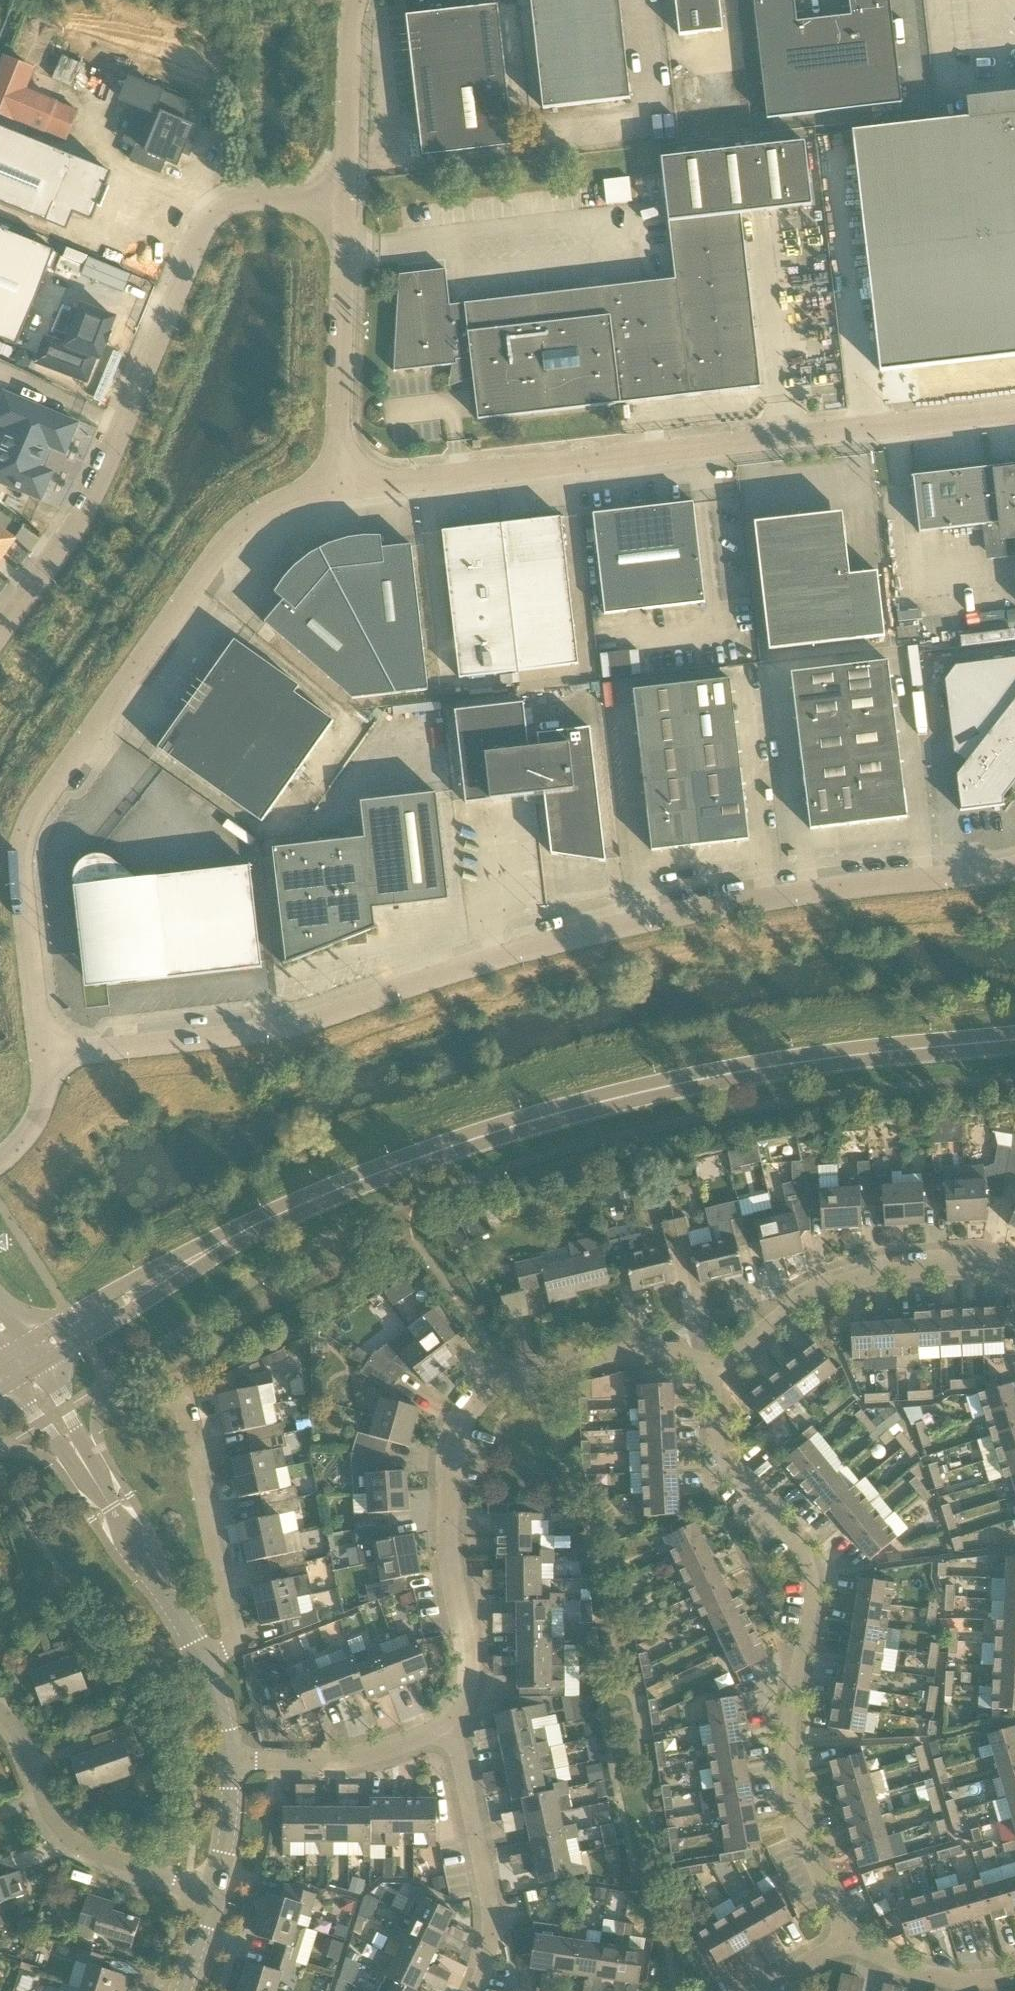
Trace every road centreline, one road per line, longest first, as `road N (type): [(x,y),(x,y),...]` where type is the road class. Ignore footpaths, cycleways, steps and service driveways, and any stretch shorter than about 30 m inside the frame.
road 1 (unclassified): [(48,1057),(298,1024),(608,926),(1014,866)]
road 2 (tertiary): [(160,1280),(346,1187),(581,1107),(741,1072),(1014,1040)]
road 3 (unclassified): [(48,1057),(23,872),(31,815),(235,530),(285,500),(339,491)]
road 4 (unclassified): [(339,491),(1014,411)]
road 5 (residential): [(840,1939),(797,1822),(787,1756),(811,1573),(722,1450),(712,1364)]
road 6 (unclassified): [(0,629),(71,535),(204,226),(238,200),(267,196),(348,204)]
road 7 (residential): [(450,1723),(468,1686),(451,1505),(453,1457),(469,1408),(507,1373),(628,1353),(712,1364)]
road 8 (residential): [(712,1364),(859,1279),(935,1268),(1014,1271)]
road 9 (residential): [(0,1713),(68,1840),(214,1891)]
road 10 (unclassified): [(339,491),(348,204)]
road 11 (residential): [(182,1401),(231,1631),(229,1642),(202,1658)]
road 12 (residential): [(476,1990),(489,1909),(450,1723)]
road 13 (residential): [(230,1760),(342,1759),(450,1723)]
road 14 (unclassified): [(202,1658),(90,1473)]
road 15 (unclassified): [(348,204),(358,0)]
road 16 (residential): [(1014,1973),(946,1978),(840,1939)]
road 17 (tertiary): [(160,1280),(122,1288),(25,1347)]
road 18 (tertiary): [(37,1367),(134,1307),(160,1280)]
road 19 (residential): [(230,1760),(214,1891)]
road 20 (unclassified): [(0,1162),(42,1110),(48,1057)]

